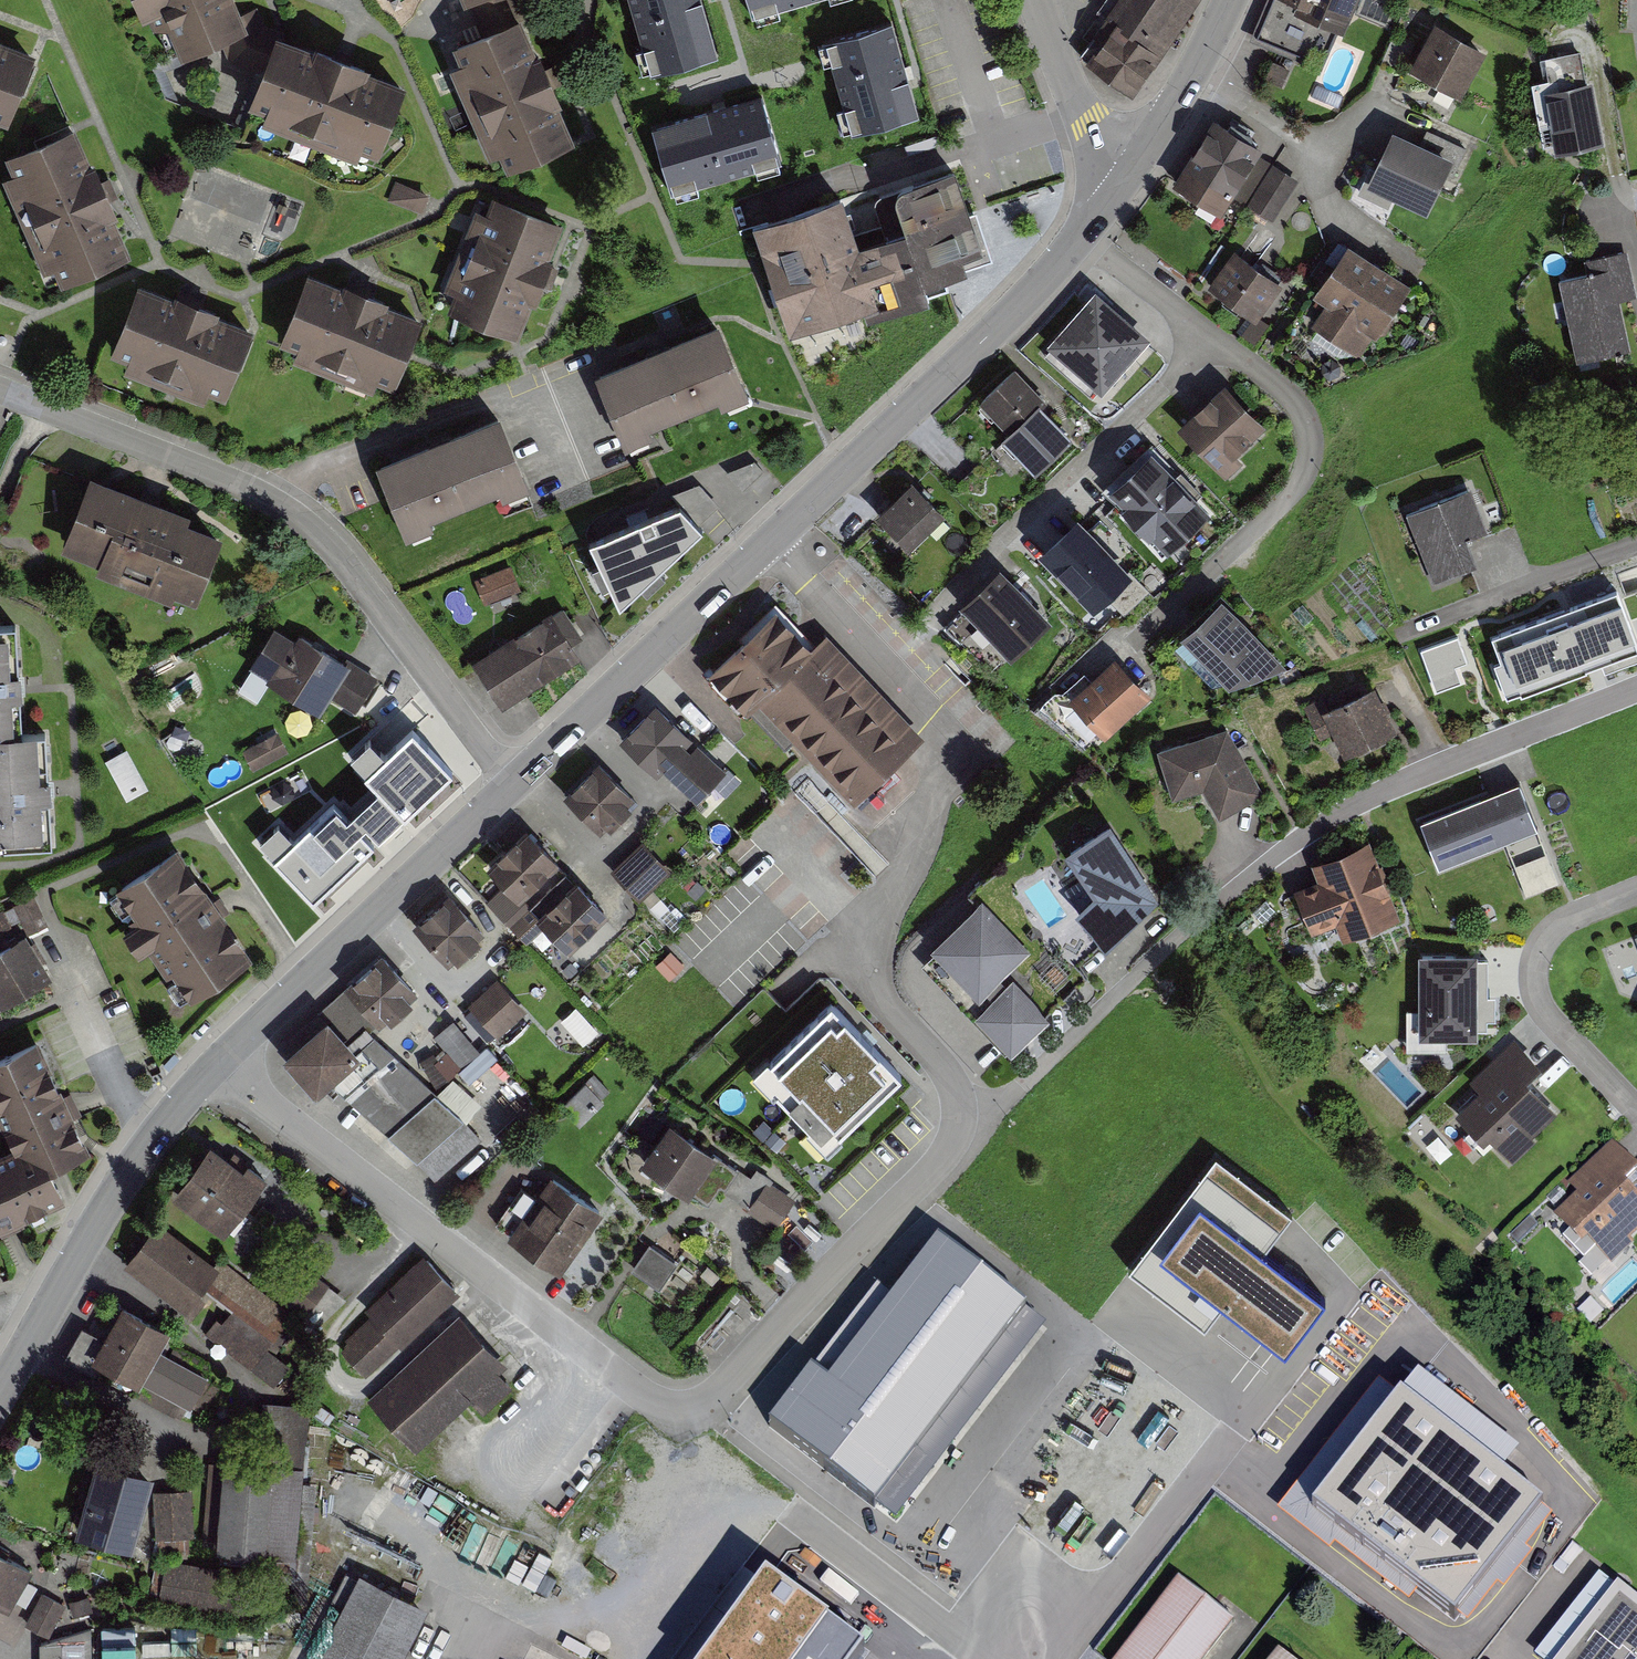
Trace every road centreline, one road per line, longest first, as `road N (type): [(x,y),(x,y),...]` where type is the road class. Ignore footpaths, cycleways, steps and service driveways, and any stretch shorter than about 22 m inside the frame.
road 1 (residential): [(218,1060),(629,1383),(663,1406),(699,1403),(948,1156),(957,1137),(950,1077),(877,978),(880,937),(904,880)]
road 2 (tertiary): [(512,782),(951,372),(1083,235)]
road 3 (residential): [(0,390),(229,478),(304,521),(355,574),(512,782)]
road 4 (residential): [(1636,688),(1323,824),(1185,930)]
road 5 (residential): [(885,668),(1002,539),(1178,371),(1203,332)]
road 6 (residential): [(1203,332),(1291,397),(1308,436),(1305,471),(1288,499),(1136,643)]
road 7 (tertiary): [(218,1060),(512,782)]
road 8 (tertiary): [(0,1391),(122,1180),(218,1060)]
road 9 (residential): [(1636,891),(1557,925),(1538,947),(1532,976),(1550,1023),(1636,1111)]
road 10 (residential): [(985,1658),(787,1507)]
road 11 (residential): [(1405,633),(1636,545)]
road 12 (tertiary): [(1130,173),(1229,0)]
road 13 (residential): [(1036,0),(1086,122),(1130,173)]
road 14 (residential): [(1083,235),(1203,332)]

